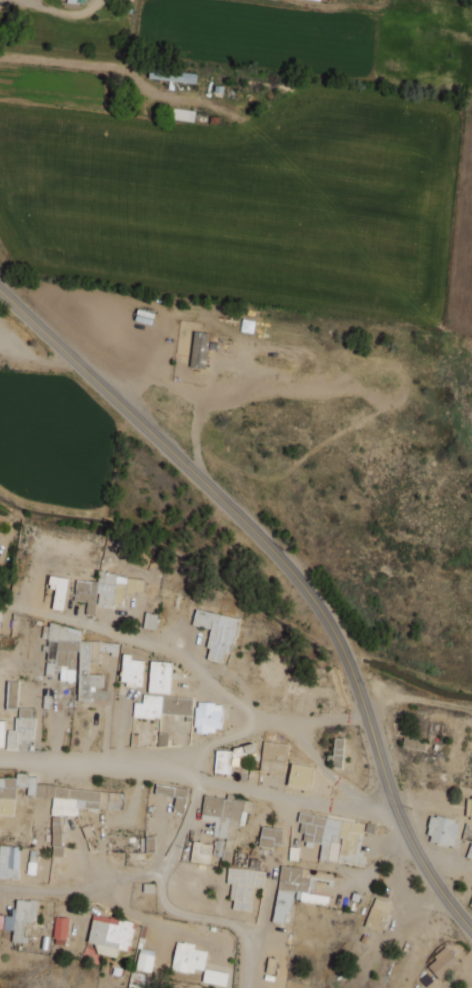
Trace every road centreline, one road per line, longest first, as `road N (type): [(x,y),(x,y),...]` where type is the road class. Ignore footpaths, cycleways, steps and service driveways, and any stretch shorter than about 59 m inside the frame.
road 1 (secondary): [(471,932),(408,836),(356,682),(314,599),(234,511),(0,292)]
road 2 (residential): [(0,603),(174,655),(278,722),(331,777),(395,807)]
road 3 (residential): [(0,758),(142,768),(349,806),(395,807)]
road 4 (residential): [(242,987),(240,931),(171,910),(162,870),(80,889),(0,887)]
road 5 (residential): [(142,768),(229,735),(256,711)]

